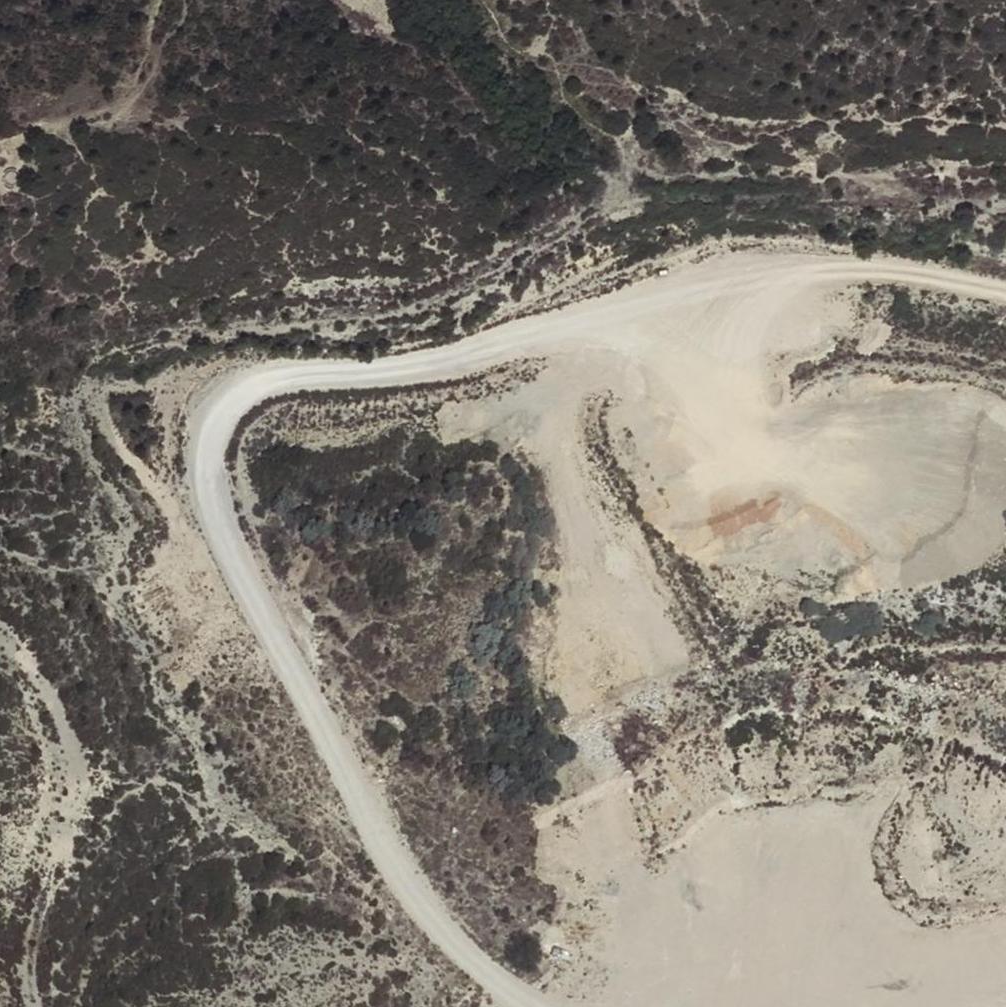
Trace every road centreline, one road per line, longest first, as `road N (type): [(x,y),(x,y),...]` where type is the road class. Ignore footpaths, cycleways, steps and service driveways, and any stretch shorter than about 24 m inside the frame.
road 1 (track): [(0,640),(37,683),(62,733),(69,783),(25,968),(35,1006)]

